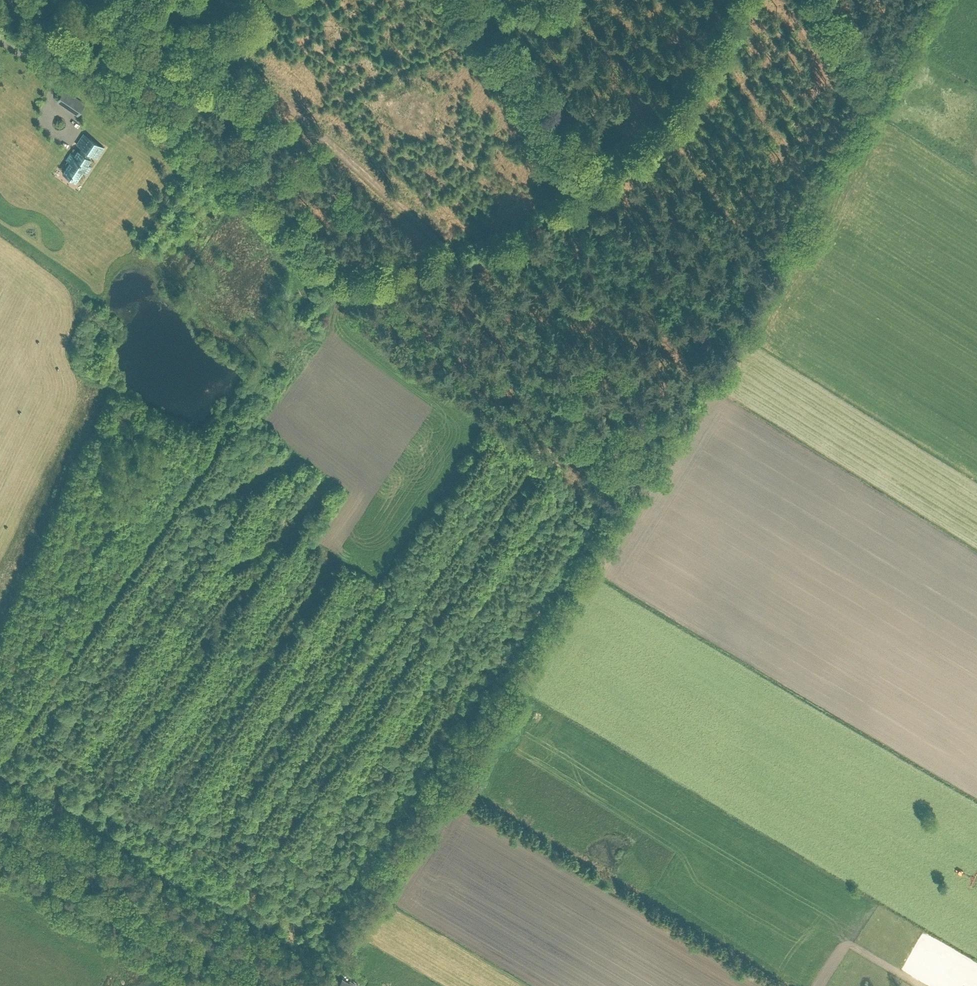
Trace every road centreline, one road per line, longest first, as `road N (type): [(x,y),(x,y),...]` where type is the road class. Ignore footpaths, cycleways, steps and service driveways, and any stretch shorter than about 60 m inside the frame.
road 1 (track): [(207,34),(458,259),(344,291),(328,319)]
road 2 (track): [(456,0),(594,165),(665,112),(735,0)]
road 3 (tertiary): [(272,985),(0,828)]
road 4 (track): [(0,14),(207,34),(253,0)]

